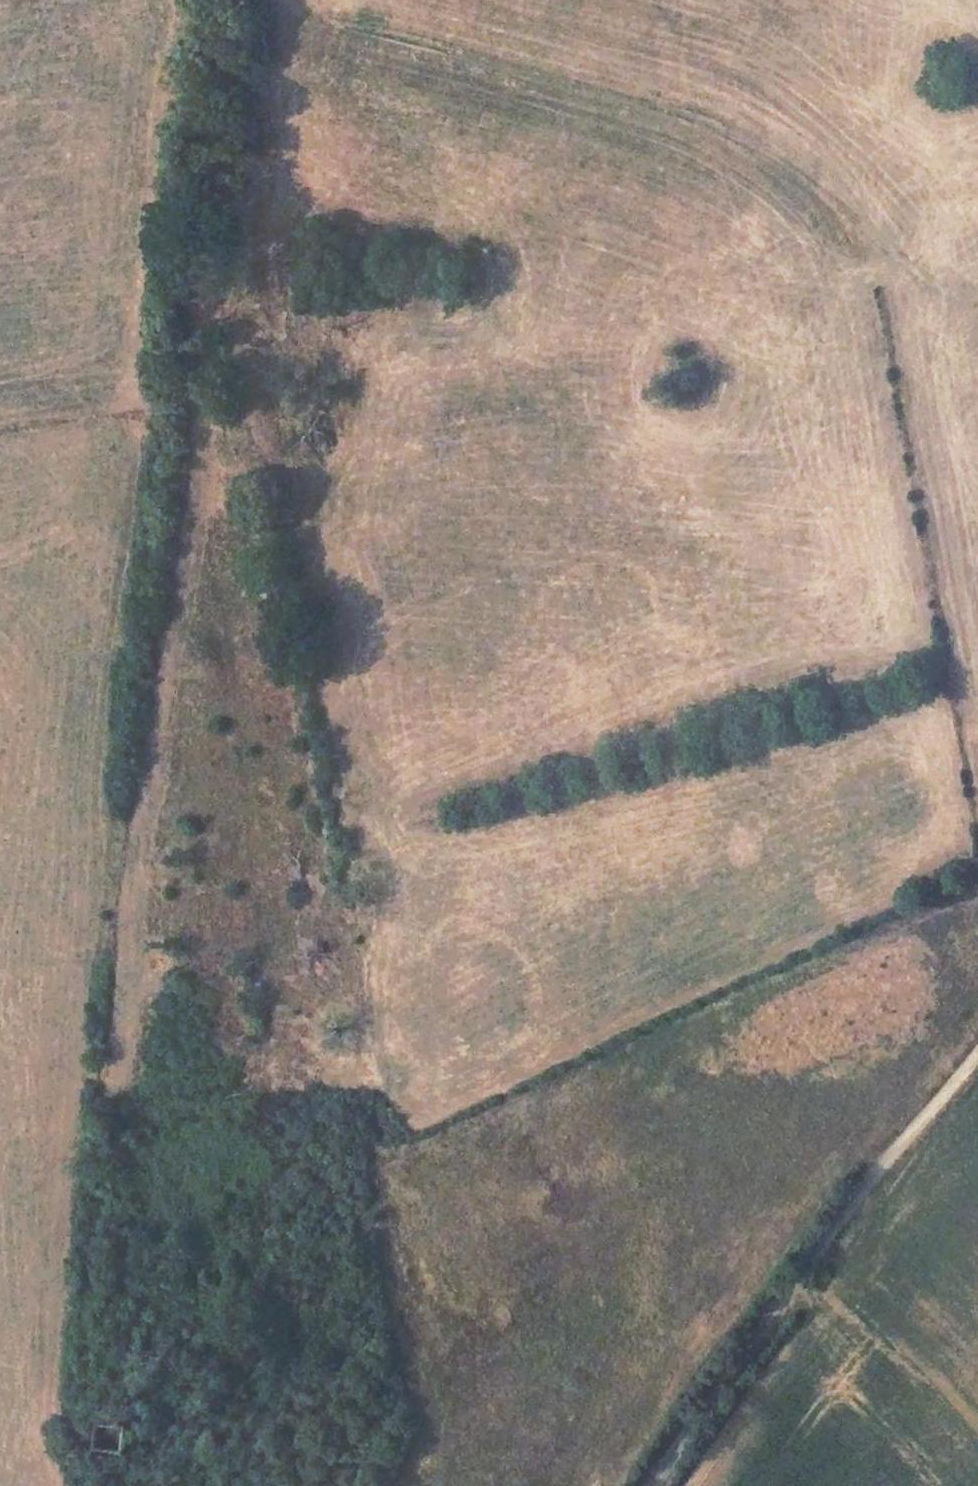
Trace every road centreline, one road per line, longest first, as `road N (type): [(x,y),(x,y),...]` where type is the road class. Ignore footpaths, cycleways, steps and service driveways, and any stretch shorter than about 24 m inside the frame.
road 1 (track): [(665,1485),(786,1303),(977,1049)]

